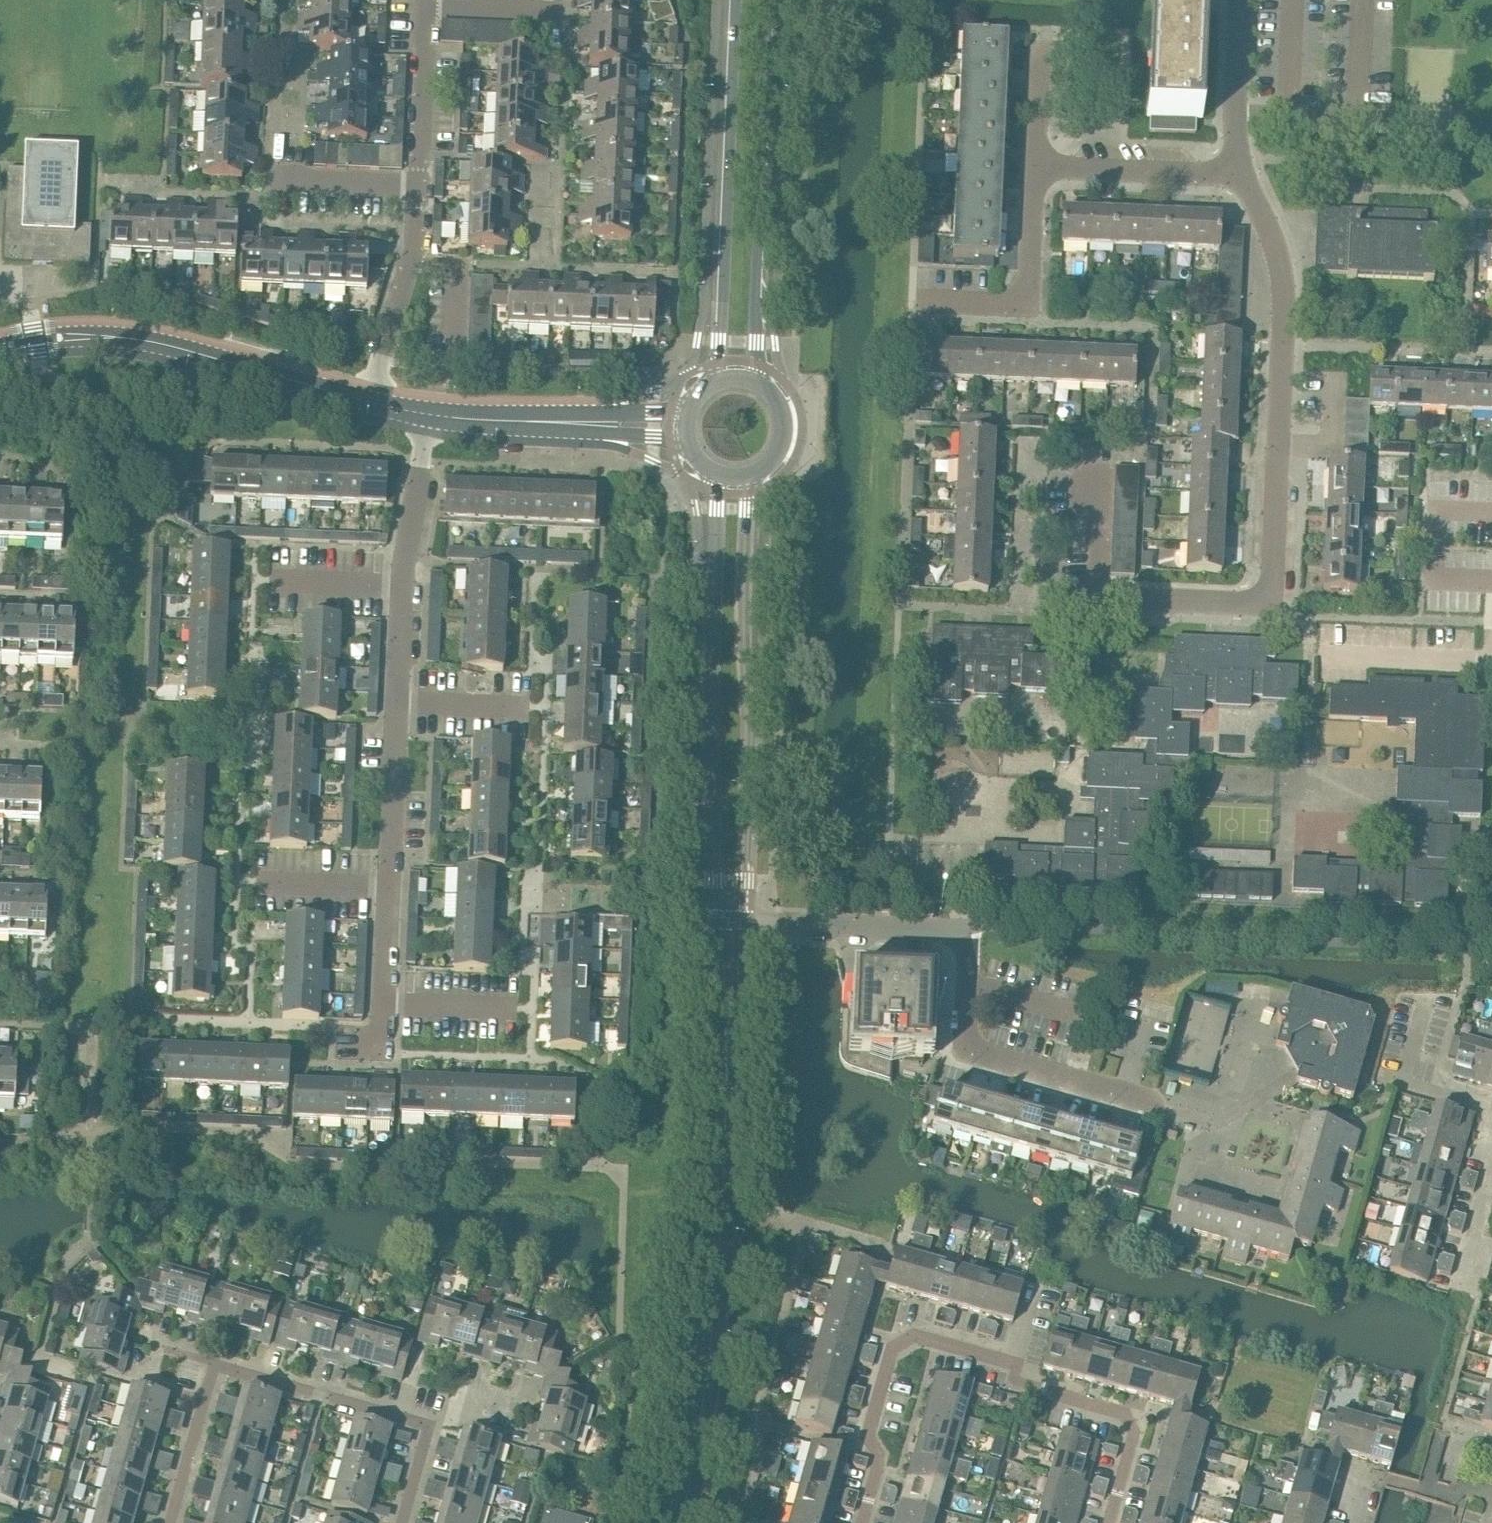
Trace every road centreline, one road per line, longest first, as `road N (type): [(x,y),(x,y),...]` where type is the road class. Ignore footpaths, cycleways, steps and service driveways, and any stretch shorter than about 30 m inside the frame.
road 1 (residential): [(1092,477),(1090,601),(1272,607),(1283,279),(1239,175)]
road 2 (residential): [(385,1003),(403,558),(431,415)]
road 3 (tertiary): [(676,1522),(719,1251),(730,1000)]
road 4 (residential): [(1127,1093),(959,1047),(963,986),(951,928),(741,922)]
road 5 (tertiary): [(719,473),(716,921)]
road 6 (tertiary): [(741,922),(748,475)]
road 7 (residential): [(374,406),(413,262),(426,0)]
road 8 (residential): [(433,1422),(213,1364),(168,1522)]
road 9 (tertiary): [(0,349),(50,337),(109,336),(374,406)]
road 10 (tertiary): [(736,0),(714,383)]
road 11 (tertiary): [(756,382),(773,0)]
road 12 (residential): [(861,1522),(880,1456),(869,1435),(897,1341),(916,1333),(1017,1363)]
road 13 (residential): [(1017,1363),(1014,1382),(1123,1411),(1135,1434),(1109,1522)]
road 14 (residential): [(930,299),(1029,303),(1035,167)]
road 15 (residential): [(1035,167),(1239,175)]
road 16 (residential): [(1491,510),(1436,507),(1433,582),(1491,585)]
road 17 (residential): [(1239,175),(1242,0)]
road 18 (tertiary): [(687,425),(535,421)]
road 19 (residential): [(385,1003),(516,1007)]
road 20 (residential): [(1460,1290),(1491,1168)]
road 21 (tertiary): [(748,475),(777,454),(785,431),(781,408),(756,382)]

